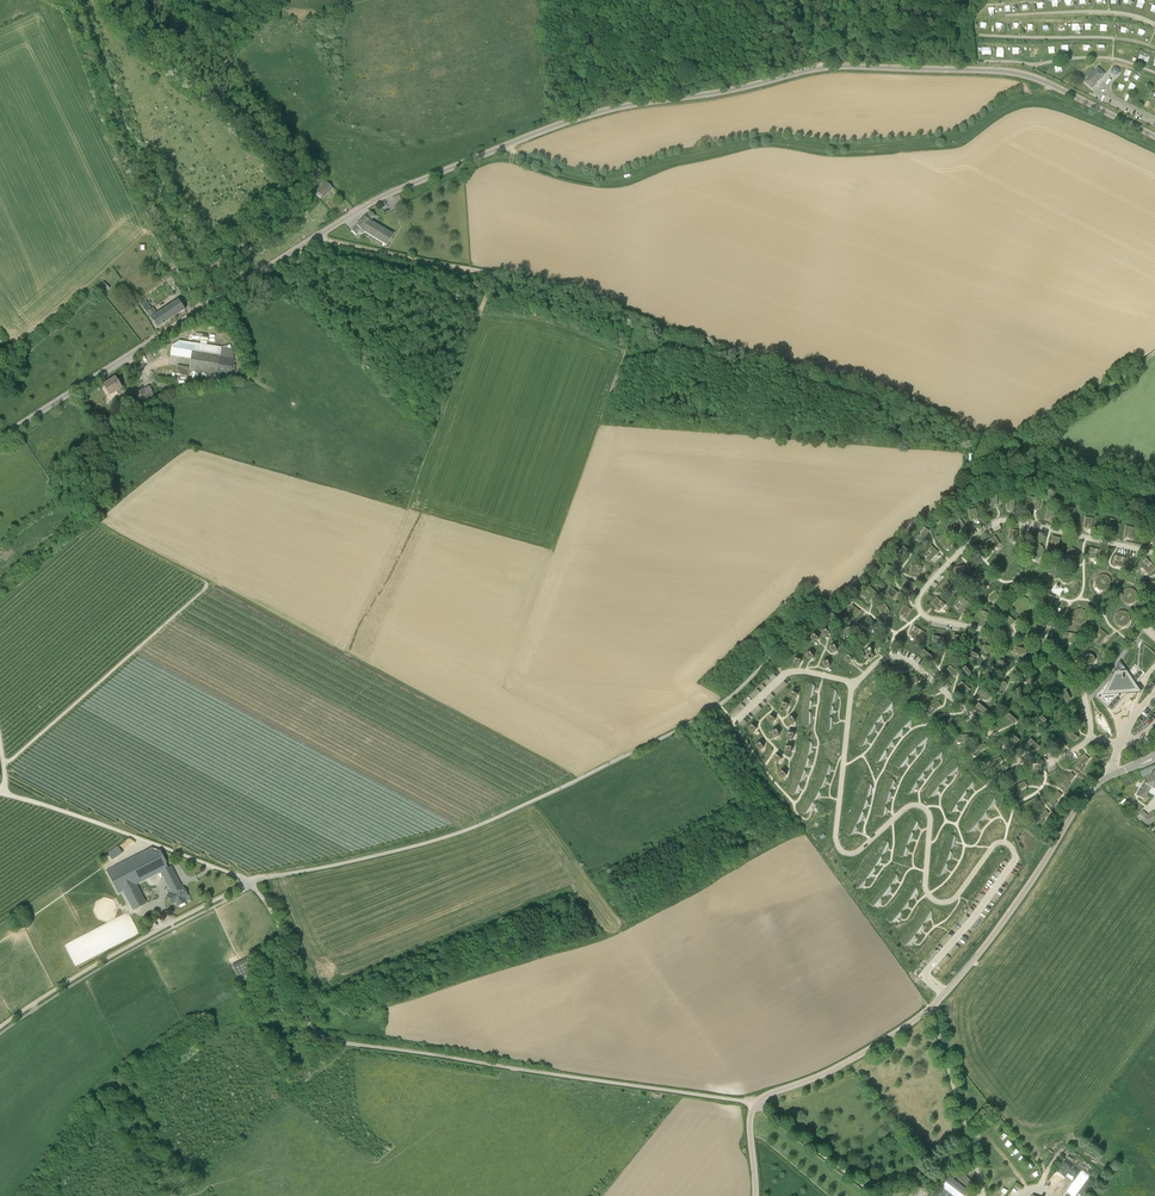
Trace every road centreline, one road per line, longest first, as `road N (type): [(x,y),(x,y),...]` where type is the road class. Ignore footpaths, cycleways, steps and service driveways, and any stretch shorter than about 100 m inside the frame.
road 1 (tertiary): [(0,437),(374,201),(604,111),(828,67),(1000,70),(1048,83),(1154,137)]
road 2 (unclassified): [(247,883),(469,829),(666,736),(738,690),(915,522),(983,479),(1031,479),(1154,511)]
road 3 (track): [(995,447),(930,409),(701,339),(566,286),(317,237)]
road 4 (unclassified): [(756,1105),(323,1037),(304,1015),(275,918),(247,883)]
road 5 (track): [(1029,96),(951,138),(838,148),(763,138),(615,178),(553,168),(504,146)]
road 6 (tertiary): [(756,1105),(872,1048),(937,1002),(1003,921),(1086,795),(1154,757)]
road 7 (track): [(3,766),(163,627),(203,579)]
road 8 (track): [(41,5),(147,223)]
road 9 (track): [(203,863),(0,793)]
road 10 (track): [(163,927),(0,1027)]
road 11 (track): [(1154,352),(1035,436),(995,447)]
road 12 (track): [(83,0),(137,160)]

